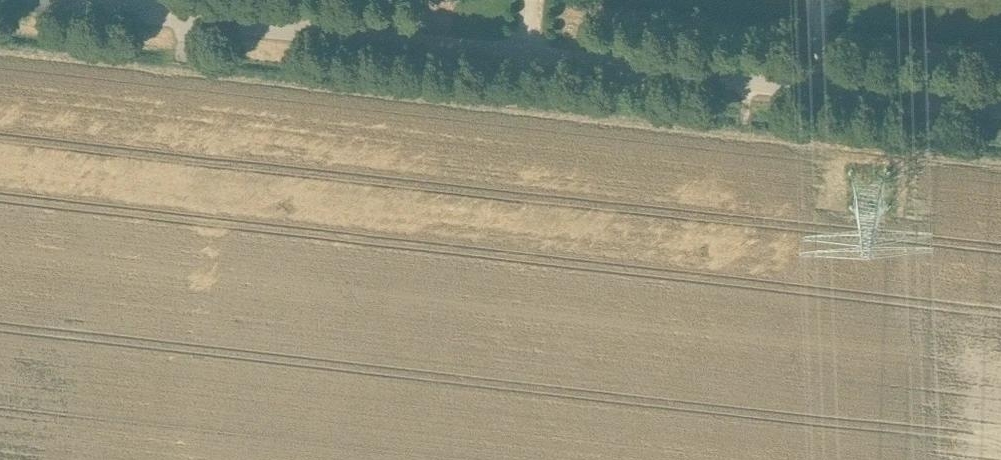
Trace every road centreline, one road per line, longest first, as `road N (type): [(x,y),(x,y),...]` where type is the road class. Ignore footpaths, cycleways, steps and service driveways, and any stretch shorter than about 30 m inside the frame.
road 1 (unclassified): [(1000,107),(53,0)]

